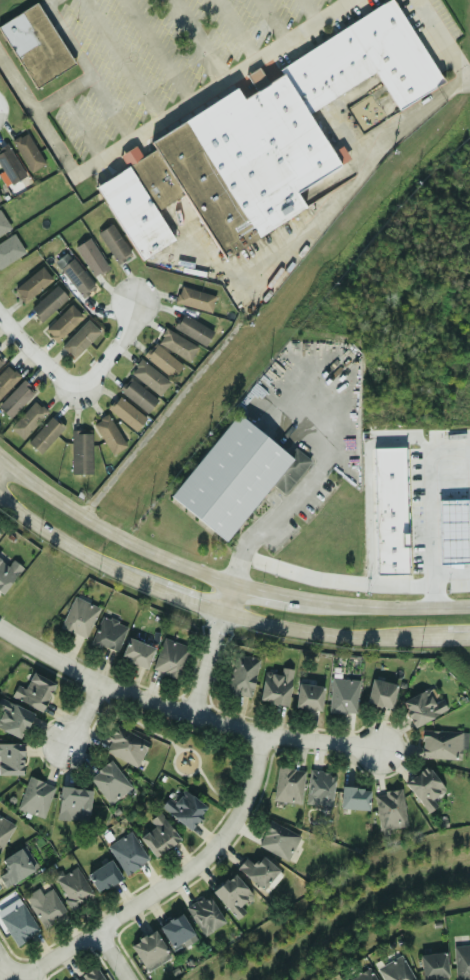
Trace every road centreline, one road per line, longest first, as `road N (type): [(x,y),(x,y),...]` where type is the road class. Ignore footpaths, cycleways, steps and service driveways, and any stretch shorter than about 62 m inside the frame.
road 1 (residential): [(0,626),(102,682),(260,738),(378,746)]
road 2 (residential): [(10,978),(102,933),(213,848),(238,818),(260,738)]
road 3 (secondary): [(233,585),(106,529),(0,452)]
road 4 (secondary): [(0,499),(65,547),(158,592)]
road 5 (secondary): [(469,608),(292,598)]
road 6 (secondary): [(223,617),(395,638)]
road 7 (residential): [(189,714),(233,585)]

